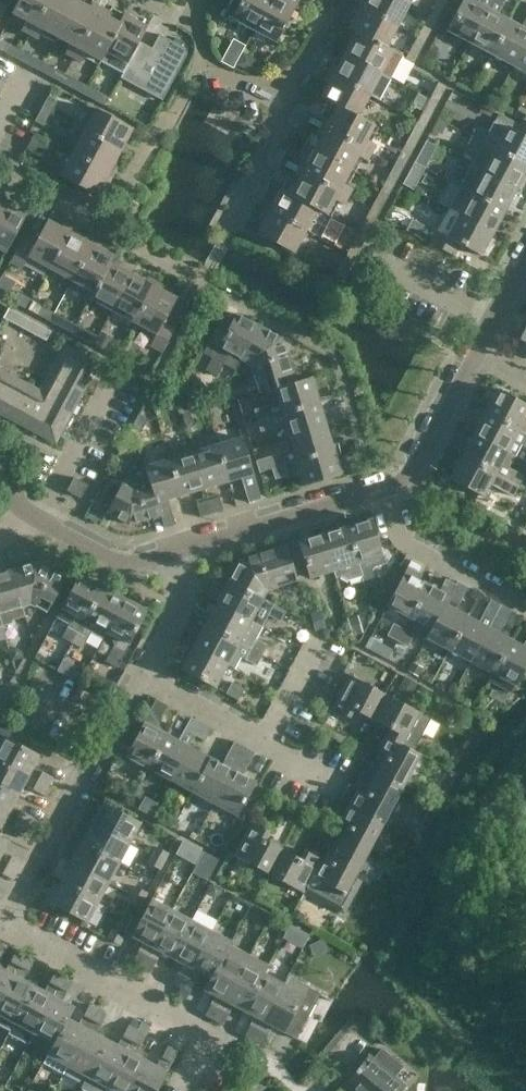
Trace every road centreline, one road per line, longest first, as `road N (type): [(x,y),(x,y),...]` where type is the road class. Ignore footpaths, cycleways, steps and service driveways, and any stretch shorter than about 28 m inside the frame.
road 1 (residential): [(258,1059),(2,924)]
road 2 (residential): [(2,924),(144,674)]
road 3 (residential): [(201,282),(73,214),(63,195),(0,163)]
road 4 (residential): [(343,785),(144,674)]
road 5 (residential): [(179,551),(377,491)]
road 6 (residential): [(525,605),(403,543),(377,491)]
road 7 (residential): [(377,491),(404,482),(416,468),(477,355)]
road 8 (residential): [(36,517),(115,375)]
road 9 (residential): [(36,517),(116,561),(179,551)]
road 10 (residential): [(289,112),(218,76),(192,23)]
road 11 (residential): [(144,674),(186,582),(179,551)]

